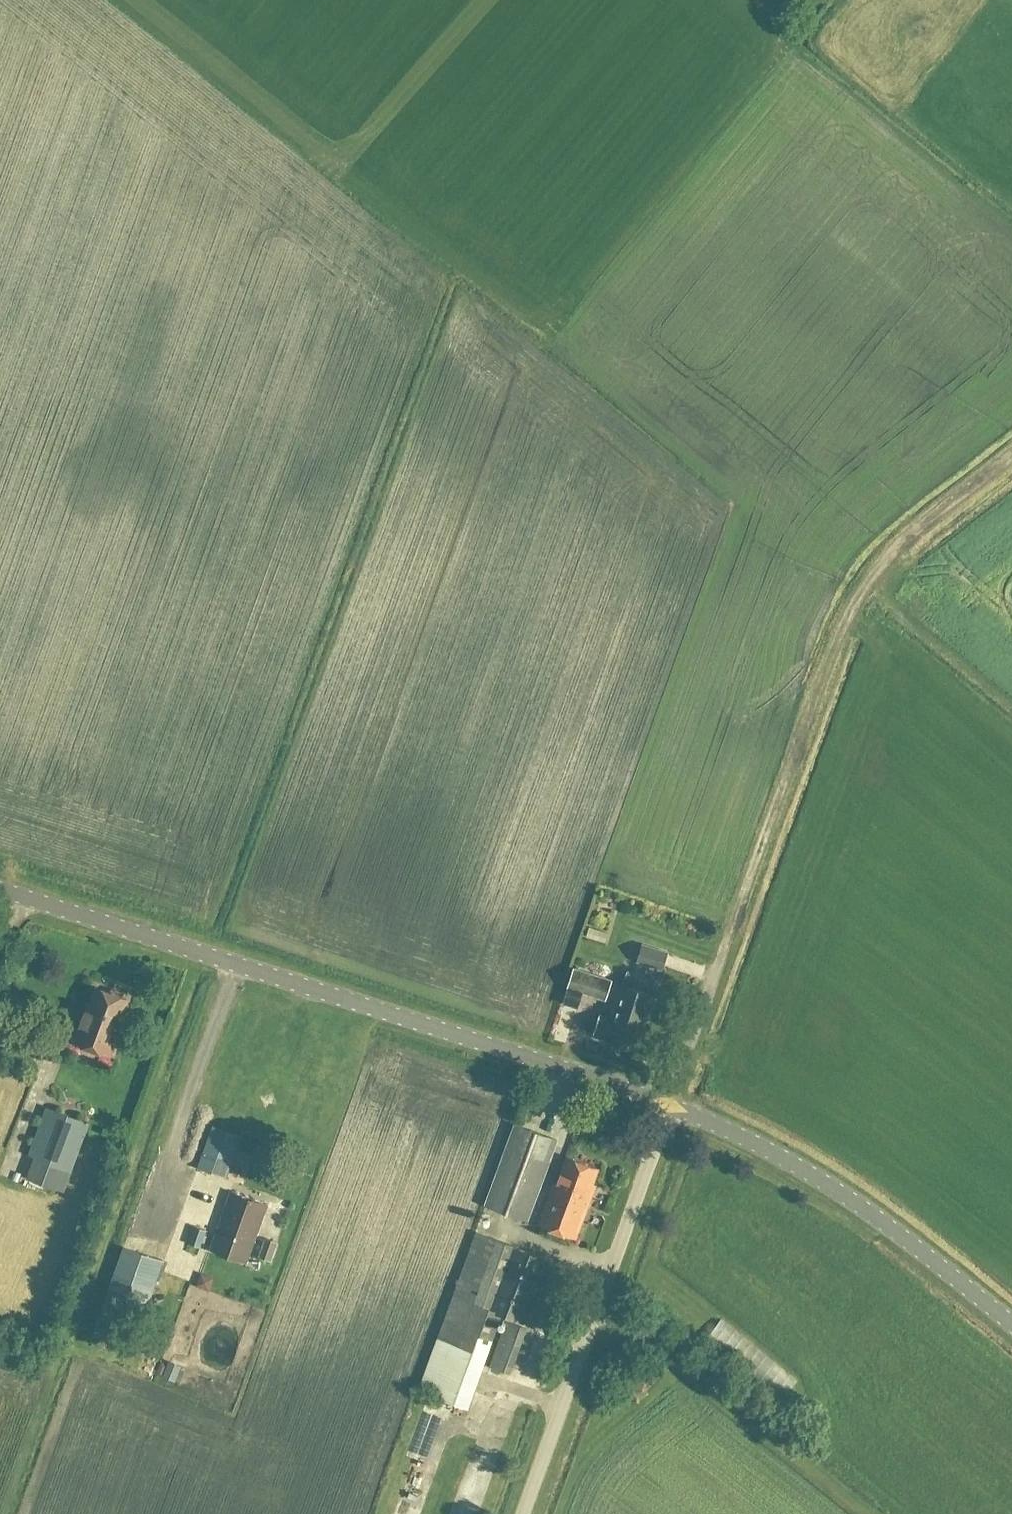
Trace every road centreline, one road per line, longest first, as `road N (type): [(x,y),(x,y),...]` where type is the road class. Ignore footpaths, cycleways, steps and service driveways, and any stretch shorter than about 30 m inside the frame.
road 1 (tertiary): [(667,1105),(0,890)]
road 2 (track): [(709,975),(864,580),(1011,455)]
road 3 (unclassified): [(518,1513),(667,1105)]
road 4 (tertiary): [(1011,1323),(889,1220),(807,1168),(667,1105)]
road 5 (unclassified): [(667,1105),(709,975)]

